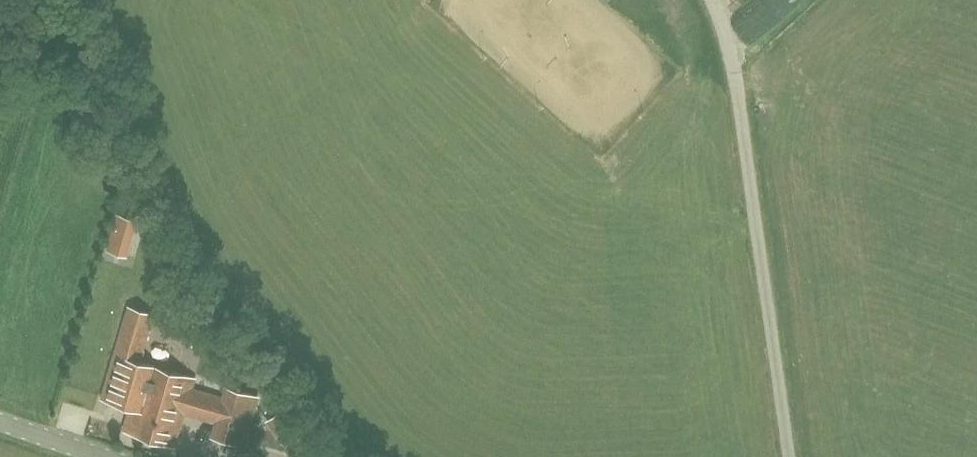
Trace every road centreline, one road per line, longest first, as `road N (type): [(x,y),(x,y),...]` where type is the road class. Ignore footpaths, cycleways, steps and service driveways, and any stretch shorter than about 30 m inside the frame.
road 1 (unclassified): [(792,456),(738,86),(712,0)]

